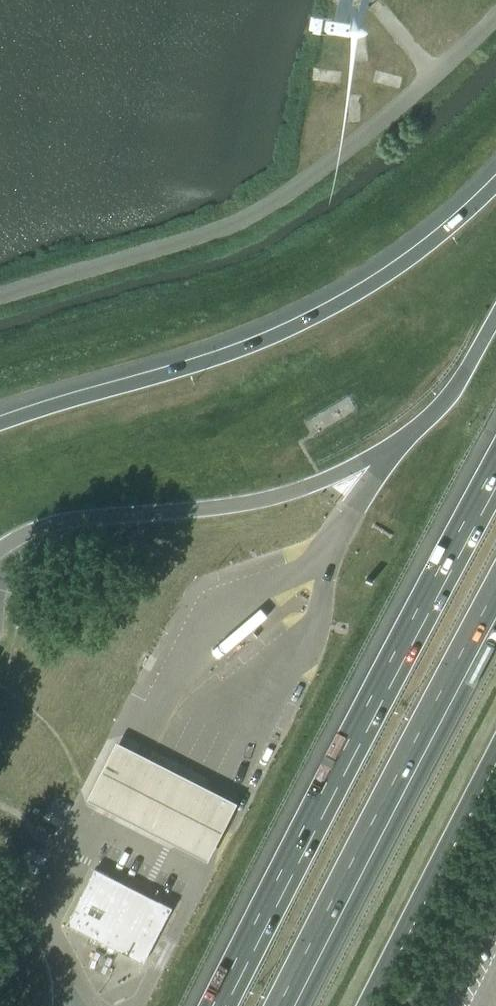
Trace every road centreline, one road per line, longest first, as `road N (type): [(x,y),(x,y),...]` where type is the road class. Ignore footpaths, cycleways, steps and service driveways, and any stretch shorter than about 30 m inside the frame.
road 1 (motorway): [(495,458),(212,1005)]
road 2 (unclassified): [(495,12),(396,112),(266,208),(0,296)]
road 3 (motorway): [(495,183),(415,255),(319,315),(218,359),(0,426)]
road 4 (motorway): [(281,1005),(495,599)]
road 5 (motorway): [(495,315),(457,386),(424,424)]

